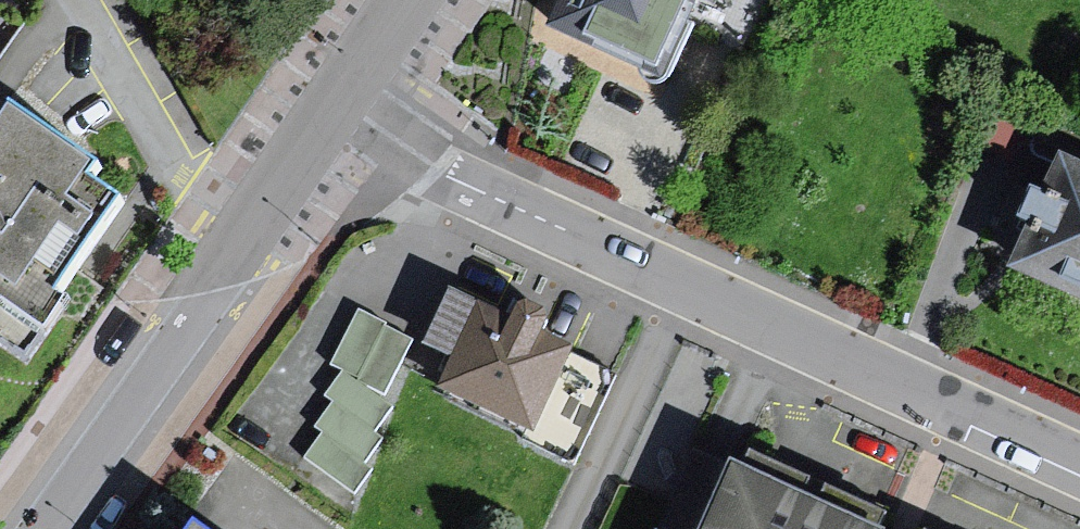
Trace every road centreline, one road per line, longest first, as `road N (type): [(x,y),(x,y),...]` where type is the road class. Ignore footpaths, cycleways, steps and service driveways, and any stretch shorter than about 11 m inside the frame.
road 1 (residential): [(337,124),(1079,466)]
road 2 (residential): [(38,528),(230,255),(337,124)]
road 3 (residential): [(337,124),(420,0)]

